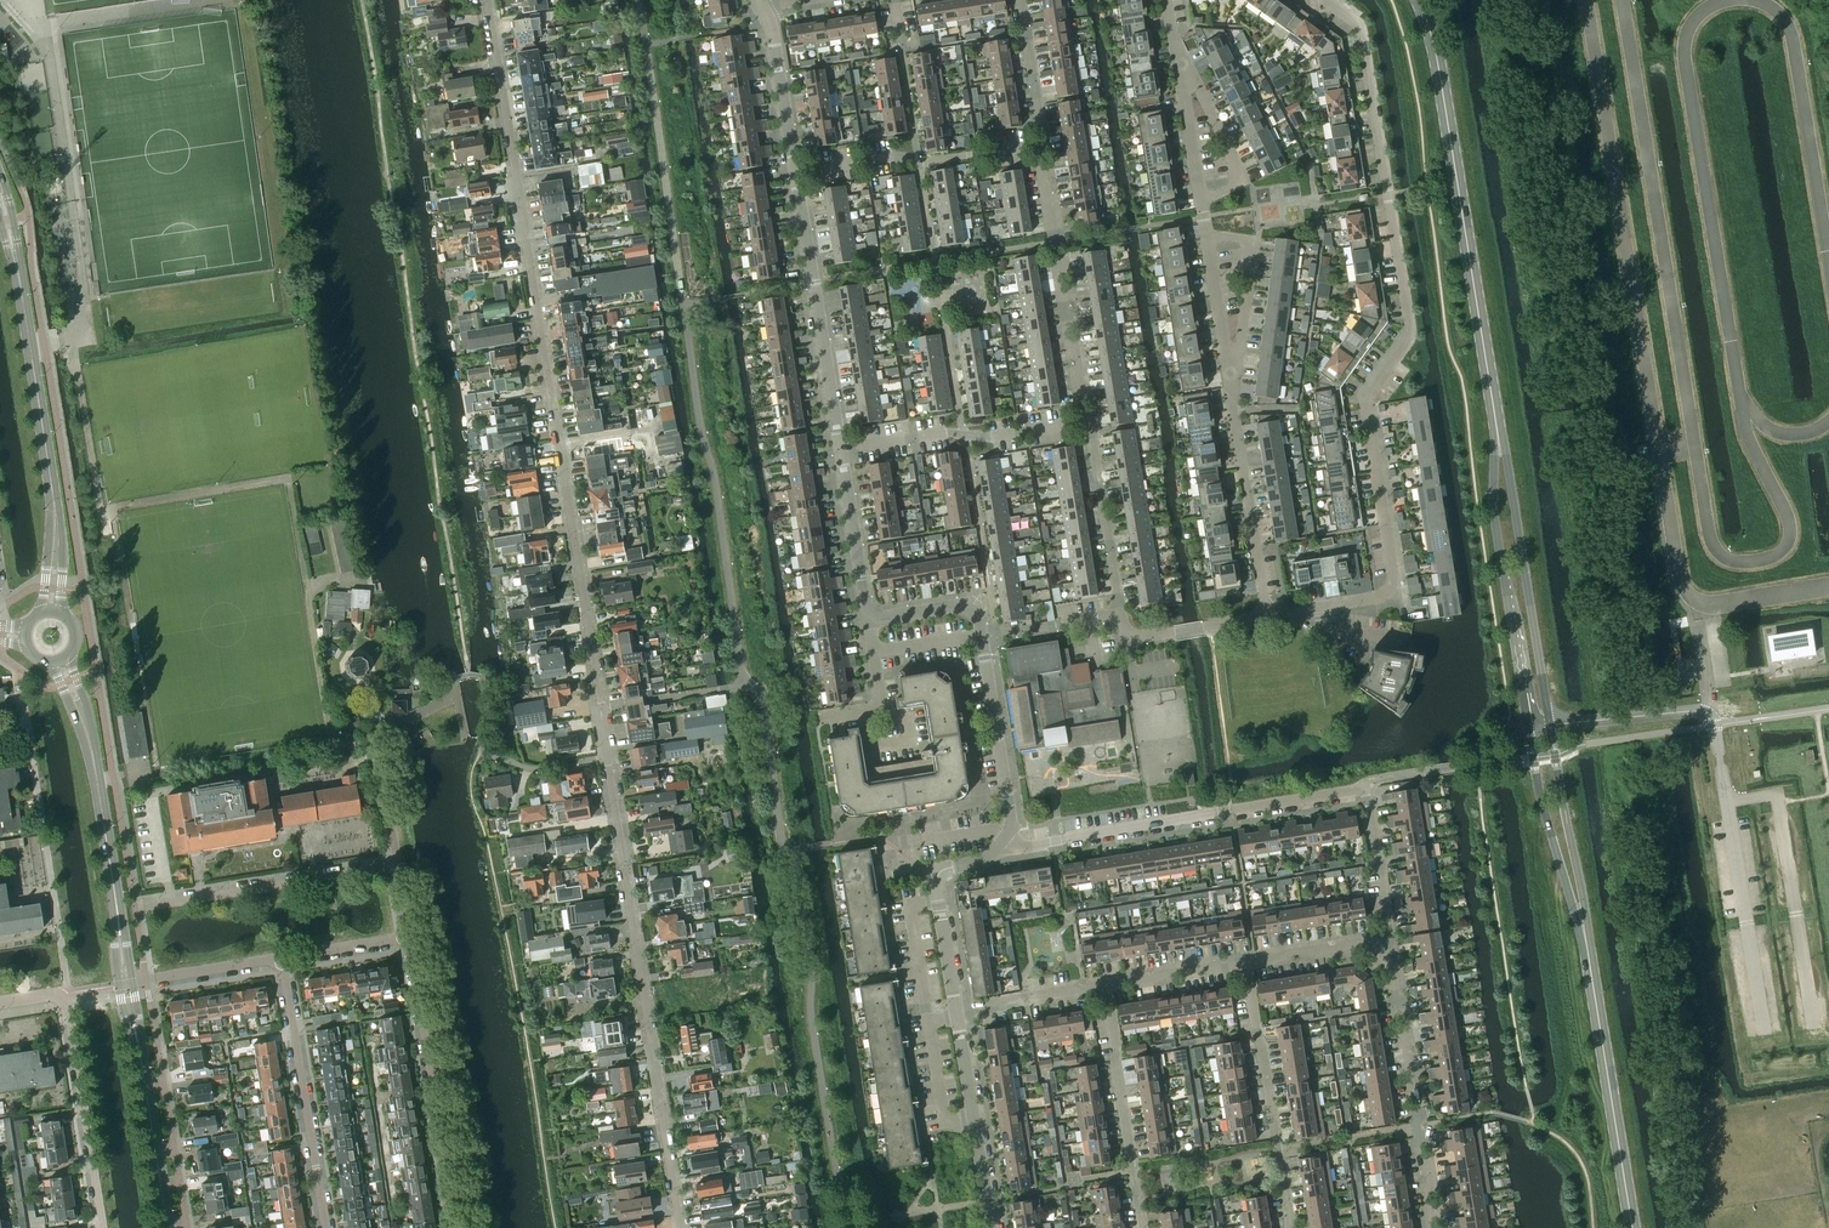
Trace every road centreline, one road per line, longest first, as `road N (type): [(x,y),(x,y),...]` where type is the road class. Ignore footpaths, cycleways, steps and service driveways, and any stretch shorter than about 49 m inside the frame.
road 1 (secondary): [(1632,1227),(1574,886),(1542,751),(1434,48),(1419,0)]
road 2 (residential): [(681,1227),(488,0)]
road 3 (residential): [(1323,0),(1359,27),(1409,333),(1364,405),(1396,596),(1328,608)]
road 4 (residential): [(1389,964),(1370,808),(1359,790),(1024,846),(1005,837)]
road 5 (secondary): [(50,611),(56,515),(0,197)]
road 6 (secondary): [(126,985),(88,733),(60,660)]
road 7 (residential): [(0,1004),(66,993),(102,1227)]
road 8 (residential): [(405,939),(457,1227)]
road 9 (residential): [(845,448),(795,171)]
road 10 (residential): [(1087,420),(1041,146)]
road 11 (residential): [(324,1227),(281,960)]
road 12 (residential): [(1293,1227),(1245,964)]
road 13 (residential): [(1437,1227),(1389,964)]
road 14 (residential): [(144,903),(393,863)]
road 15 (residential): [(795,171),(901,156),(921,165),(1041,146)]
road 16 (secondary): [(168,1227),(126,985)]
road 17 (residential): [(1144,1227),(1105,986)]
road 18 (residential): [(845,448),(1087,420)]
road 19 (residential): [(1272,615),(1231,377)]
road 20 (residential): [(1005,837),(1013,826),(981,637)]
road 21 (residential): [(1121,614),(1087,420)]
road 22 (residential): [(1231,377),(1262,246),(1208,238)]
road 23 (residential): [(1202,203),(1248,178),(1179,62)]
road 24 (residential): [(1121,614),(1126,640),(1272,615)]
road 25 (residential): [(872,619),(845,448)]
road 26 (residential): [(795,171),(762,8)]
road 27 (residential): [(872,619),(887,715),(820,723)]
road 28 (residential): [(126,985),(281,960)]
road 29 (residential): [(1245,964),(1357,944),(1389,964)]
road 30 (residential): [(957,1016),(1105,986)]
road 31 (residential): [(1041,146),(1022,0)]
road 32 (residential): [(927,1020),(908,906),(938,900)]
road 33 (residential): [(1202,203),(1179,62)]
road 34 (residential): [(981,637),(1121,614)]
road 35 (residential): [(1105,986),(1245,964)]
road 36 (residential): [(1231,377),(1208,238)]
road 37 (residential): [(981,637),(976,605),(872,619)]
road 38 (residential): [(973,1115),(943,1120),(927,1020)]
road 39 (residential): [(281,960),(405,939)]
road 40 (residential): [(373,739),(393,863)]

